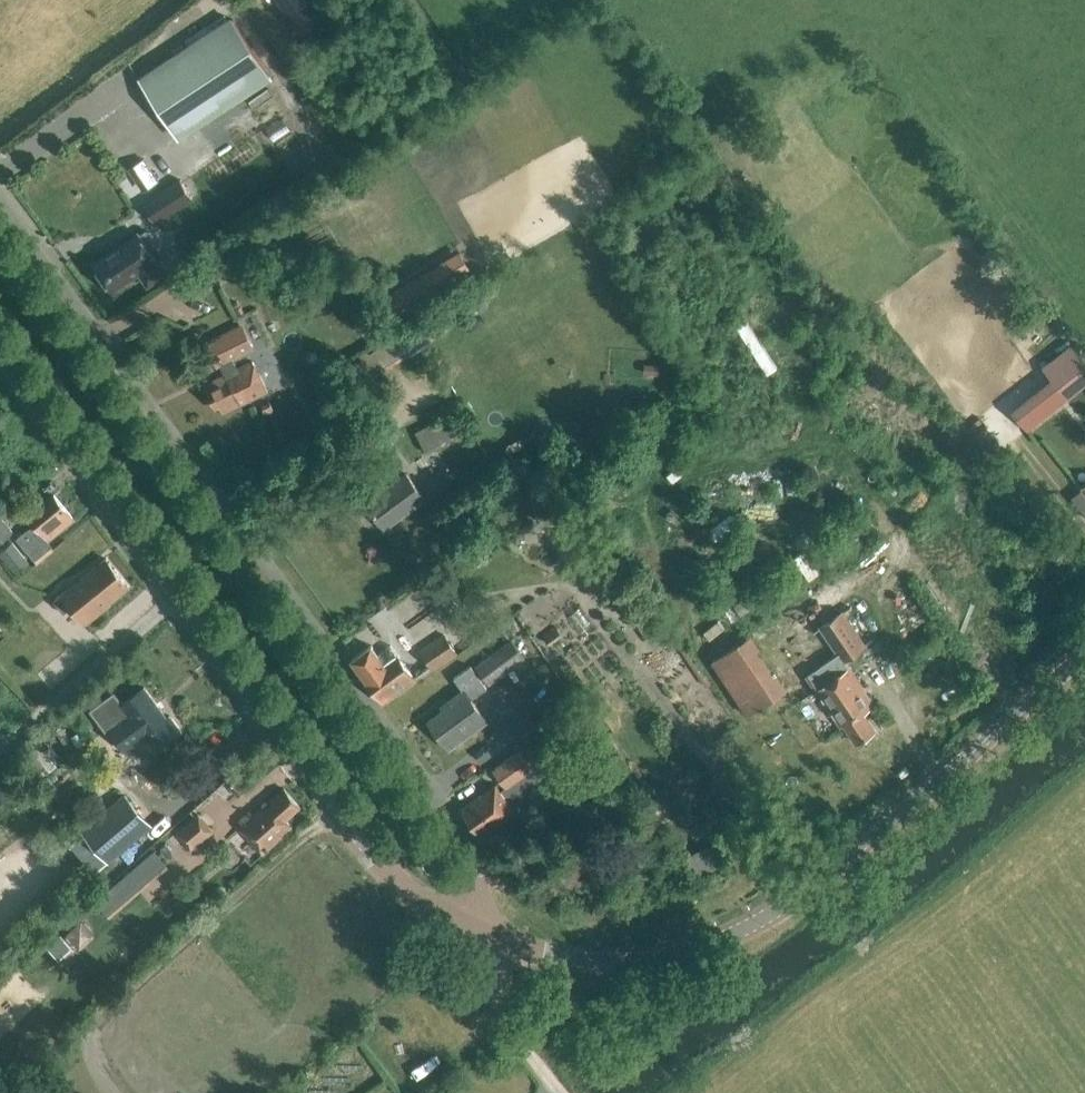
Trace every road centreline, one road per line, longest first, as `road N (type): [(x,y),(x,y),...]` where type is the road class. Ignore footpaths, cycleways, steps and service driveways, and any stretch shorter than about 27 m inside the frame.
road 1 (unclassified): [(472,928),(469,844),(449,809),(0,214)]
road 2 (tertiary): [(472,928),(391,875),(354,834),(0,358)]
road 3 (tertiary): [(508,945),(618,961),(726,939),(794,899),(928,792),(1084,652)]
road 4 (track): [(0,171),(207,0)]

